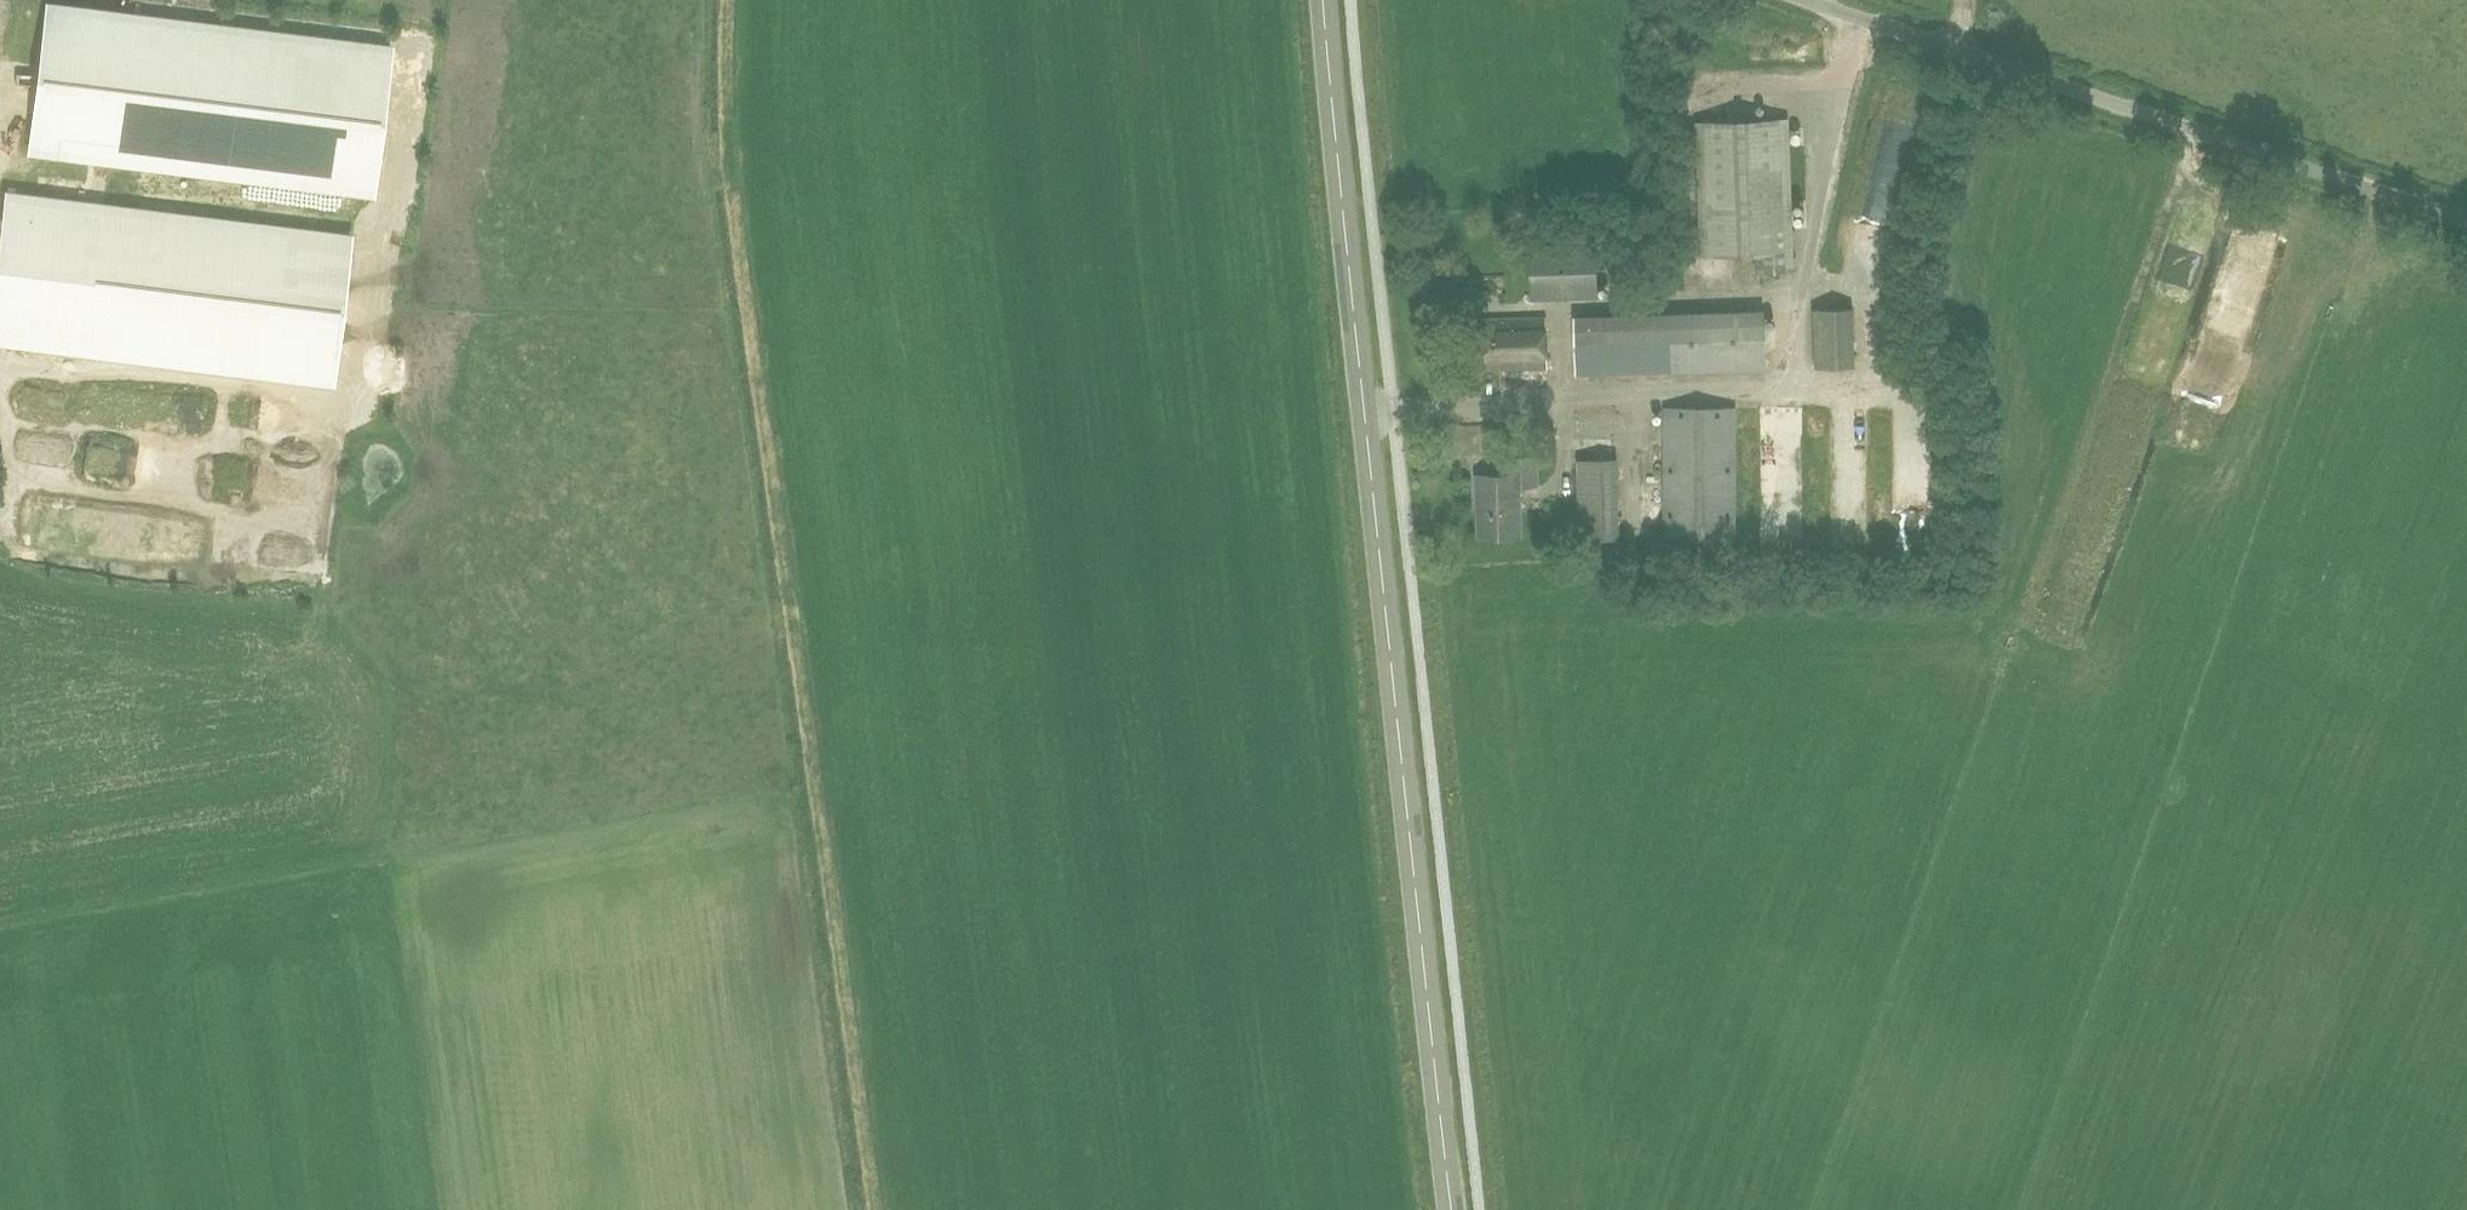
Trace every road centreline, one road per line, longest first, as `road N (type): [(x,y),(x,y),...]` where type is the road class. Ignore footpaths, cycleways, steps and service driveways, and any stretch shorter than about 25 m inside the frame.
road 1 (tertiary): [(1324,0),(1451,1209)]
road 2 (unclassified): [(2466,222),(1806,0)]
road 3 (track): [(1848,54),(2175,160)]

